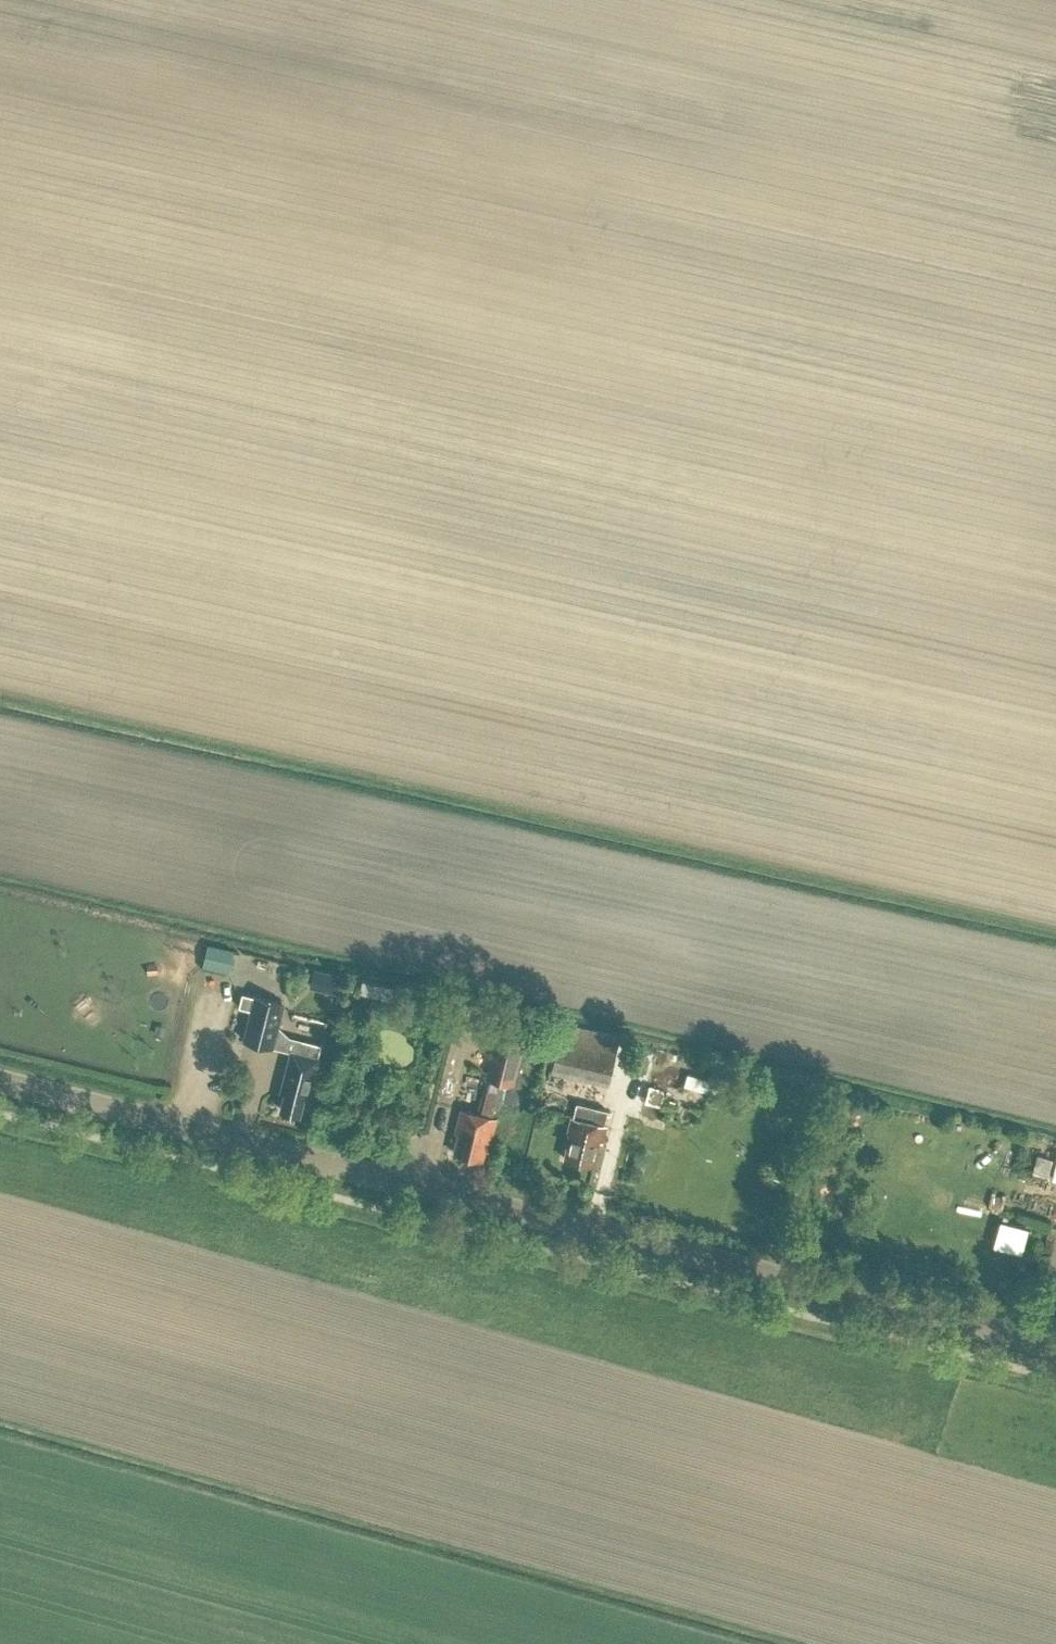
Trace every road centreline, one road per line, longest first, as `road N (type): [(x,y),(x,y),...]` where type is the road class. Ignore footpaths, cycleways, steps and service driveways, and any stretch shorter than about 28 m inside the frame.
road 1 (tertiary): [(1055,1346),(0,1082)]

